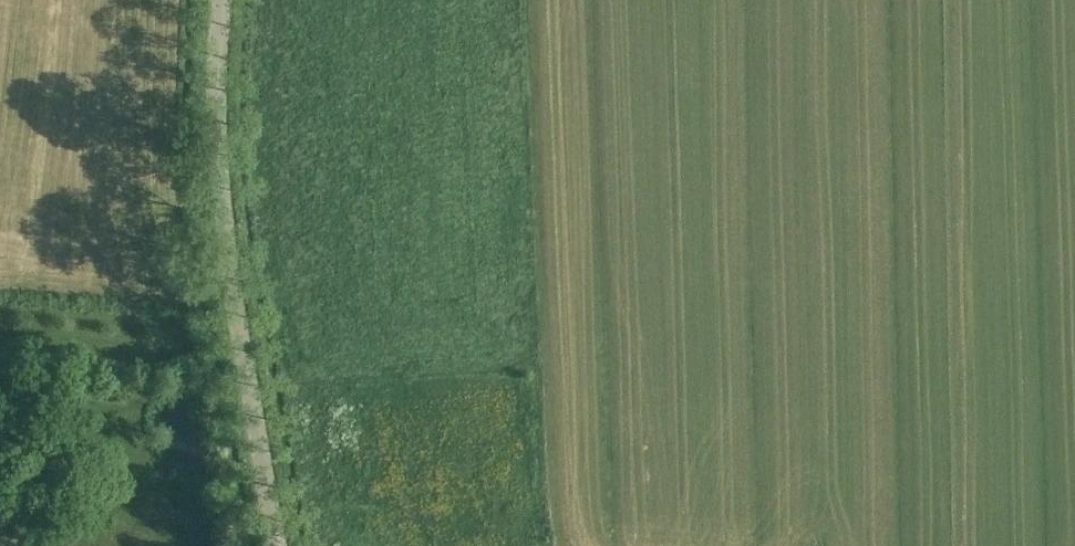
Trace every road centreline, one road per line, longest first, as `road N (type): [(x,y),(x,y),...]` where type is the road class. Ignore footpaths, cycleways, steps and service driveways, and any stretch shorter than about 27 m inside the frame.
road 1 (unclassified): [(279,545),(239,320),(220,91),(226,0)]

